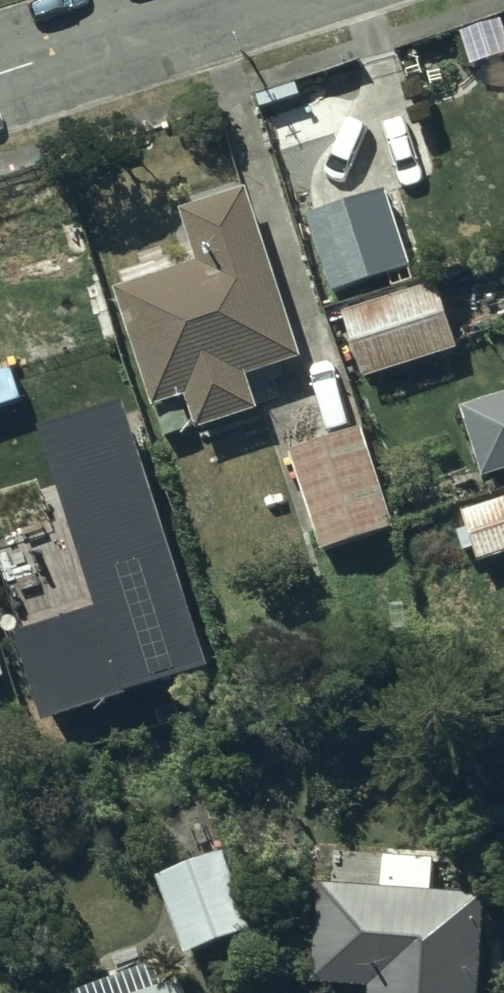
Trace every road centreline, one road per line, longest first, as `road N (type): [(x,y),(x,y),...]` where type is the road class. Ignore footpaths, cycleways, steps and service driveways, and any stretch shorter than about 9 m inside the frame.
road 1 (residential): [(0,74),(229,0)]

